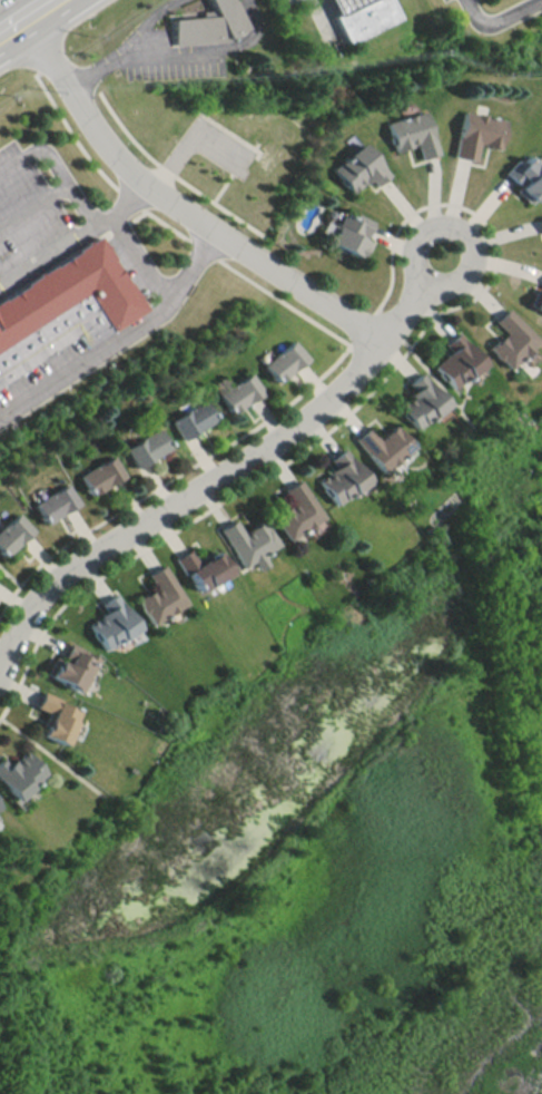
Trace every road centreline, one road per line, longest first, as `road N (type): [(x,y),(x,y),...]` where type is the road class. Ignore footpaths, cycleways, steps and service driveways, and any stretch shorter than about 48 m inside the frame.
road 1 (residential): [(0,673),(27,619),(77,568),(325,410),(361,374),(449,252)]
road 2 (residential): [(24,12),(96,125),(149,182),(385,339)]

